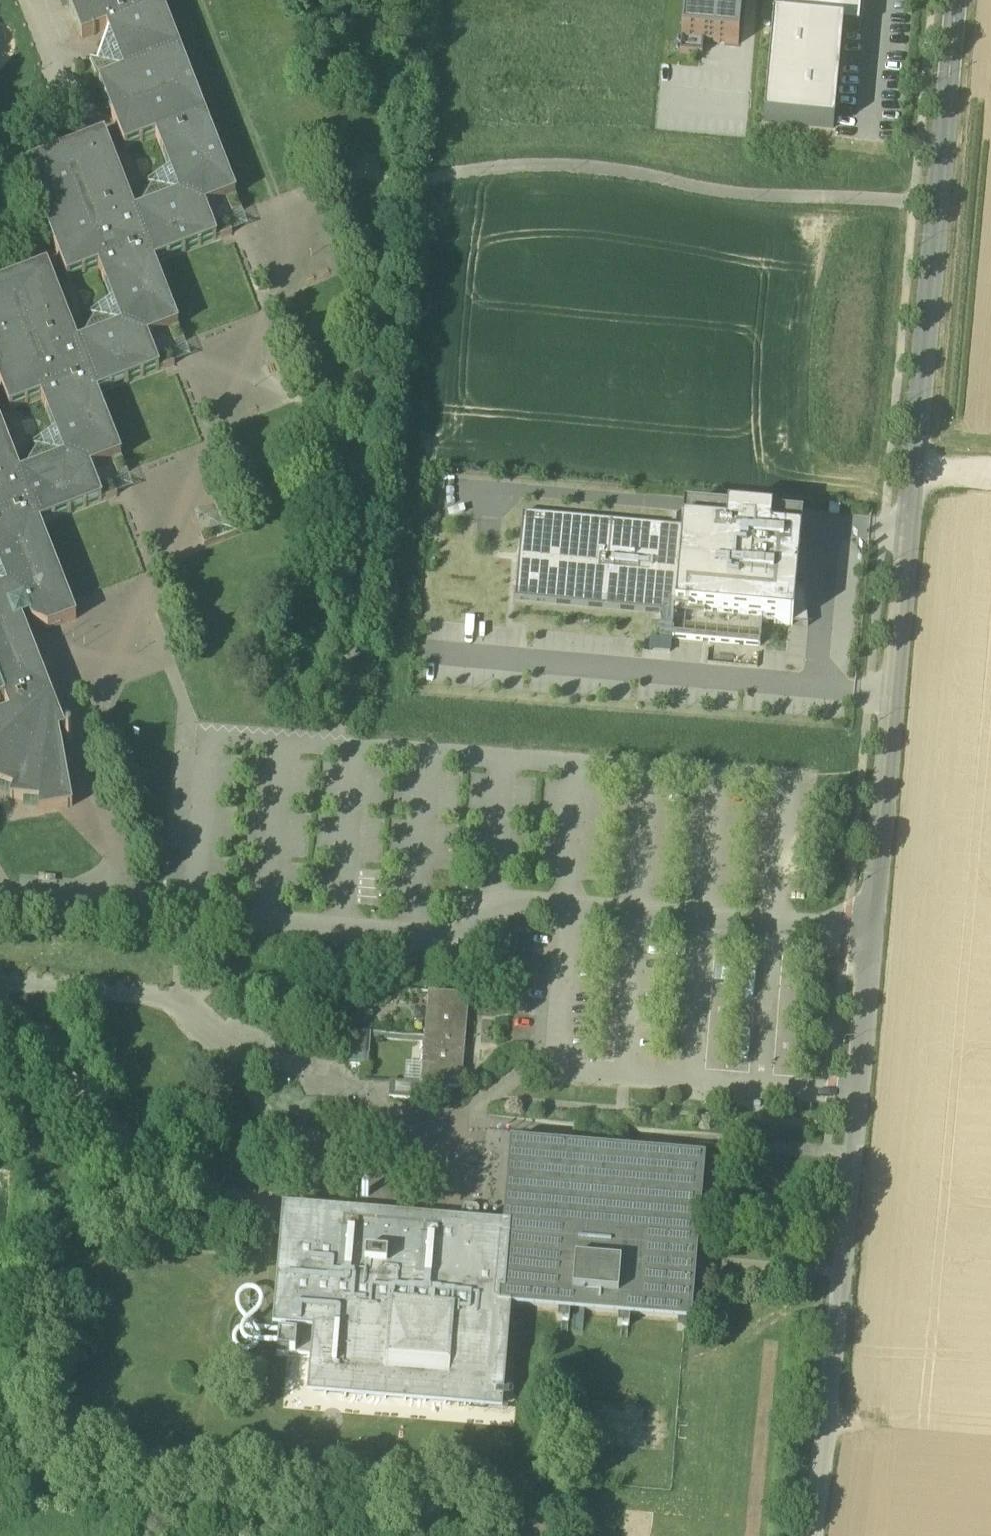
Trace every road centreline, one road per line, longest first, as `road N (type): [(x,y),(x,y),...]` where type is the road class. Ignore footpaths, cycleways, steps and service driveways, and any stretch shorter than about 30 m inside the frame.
road 1 (residential): [(956,0),(814,1535)]
road 2 (residential): [(494,901),(470,935),(0,900)]

